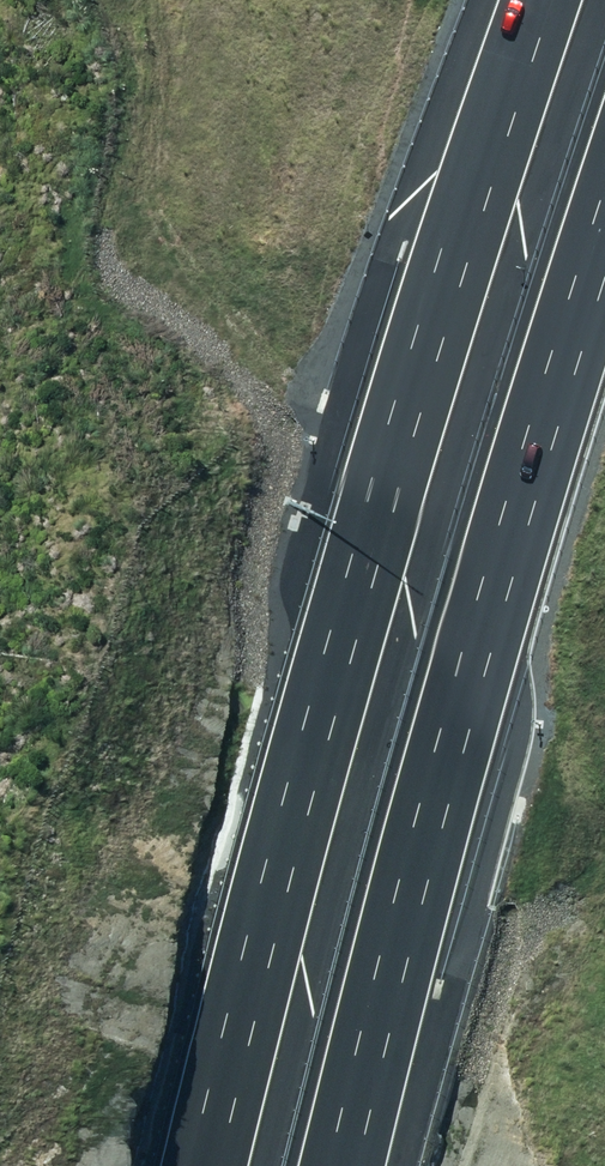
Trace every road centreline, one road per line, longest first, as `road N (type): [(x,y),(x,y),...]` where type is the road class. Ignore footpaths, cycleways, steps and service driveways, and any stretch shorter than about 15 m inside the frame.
road 1 (motorway): [(181,1165),(310,646),(473,111),(517,0)]
road 2 (motorway): [(604,159),(431,715),(319,1165)]

